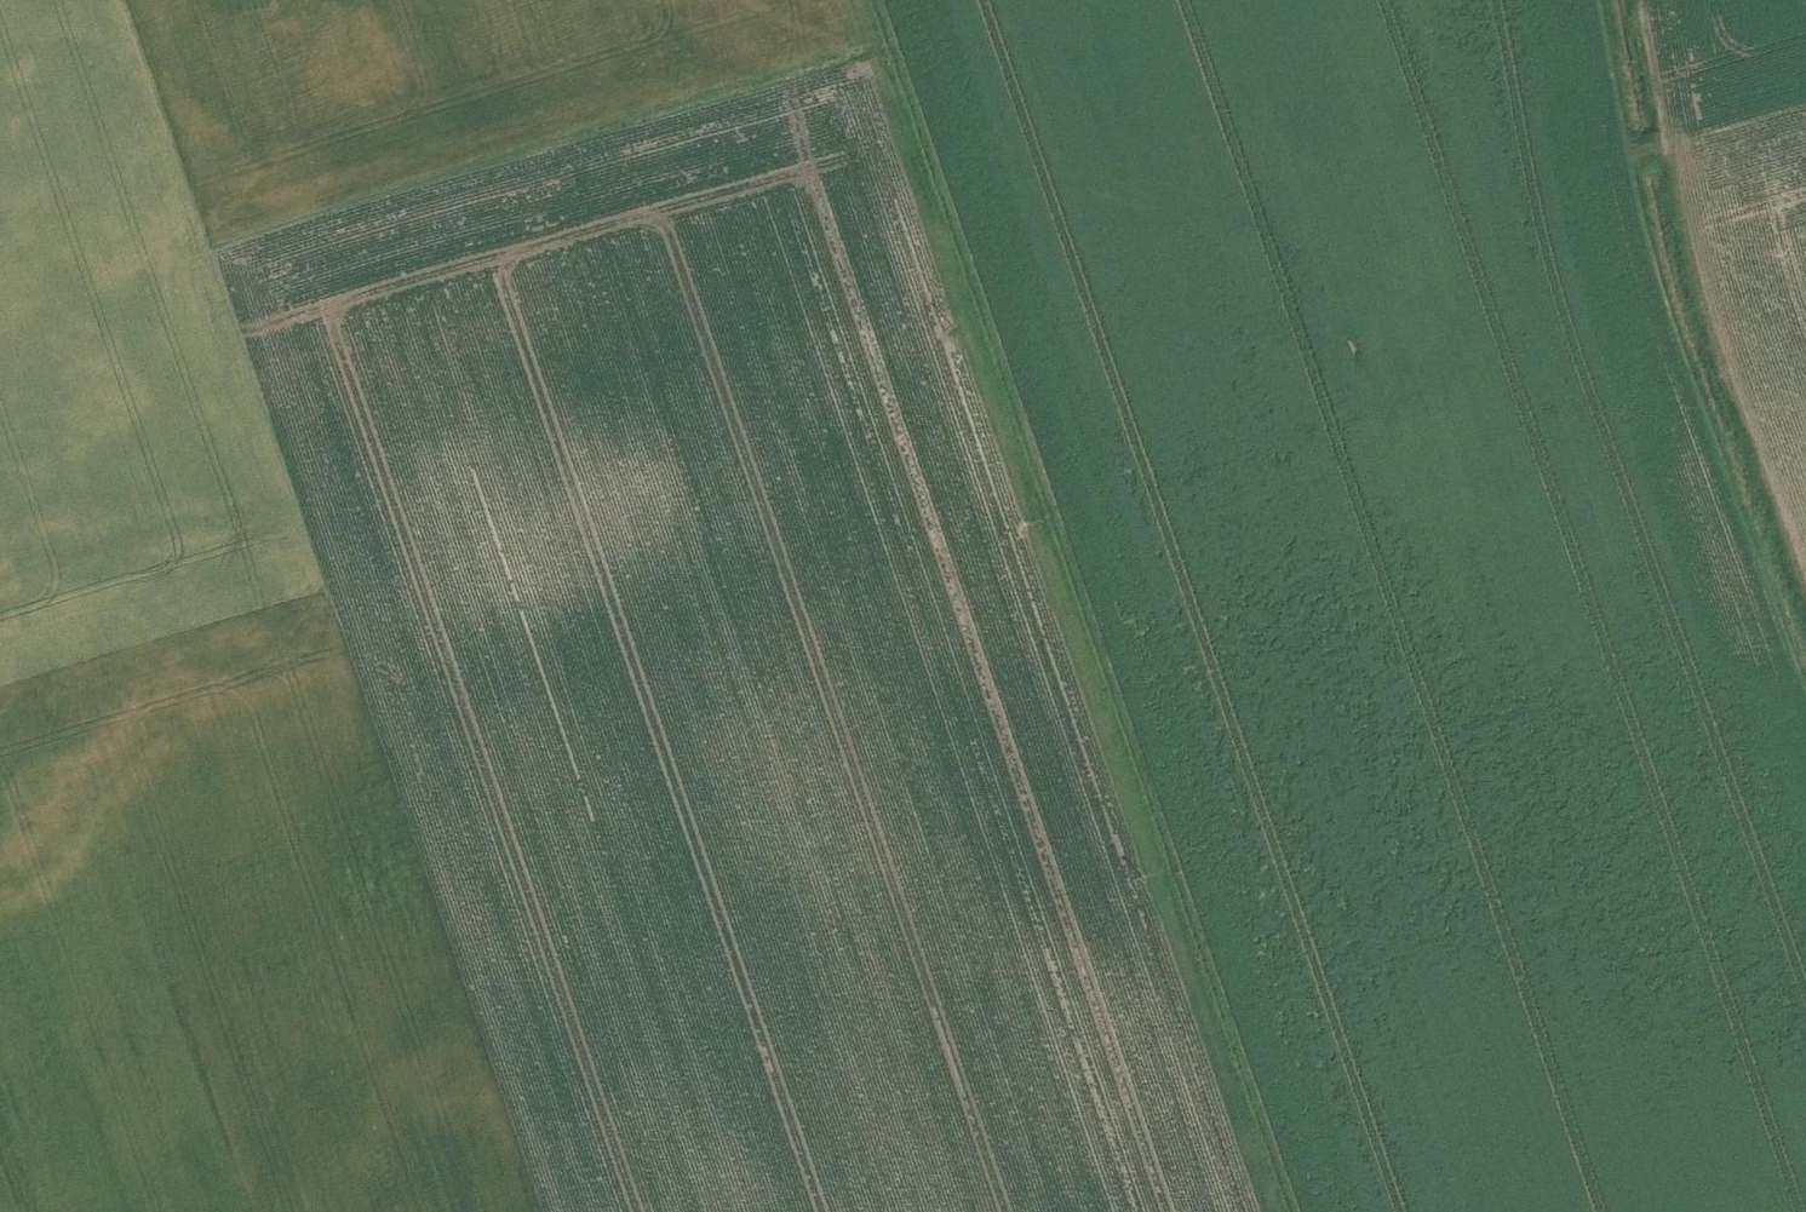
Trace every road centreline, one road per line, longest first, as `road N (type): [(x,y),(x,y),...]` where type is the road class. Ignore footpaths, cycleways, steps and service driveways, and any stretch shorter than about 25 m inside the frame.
road 1 (track): [(1263,1211),(1020,500)]
road 2 (track): [(1632,132),(1805,81)]

